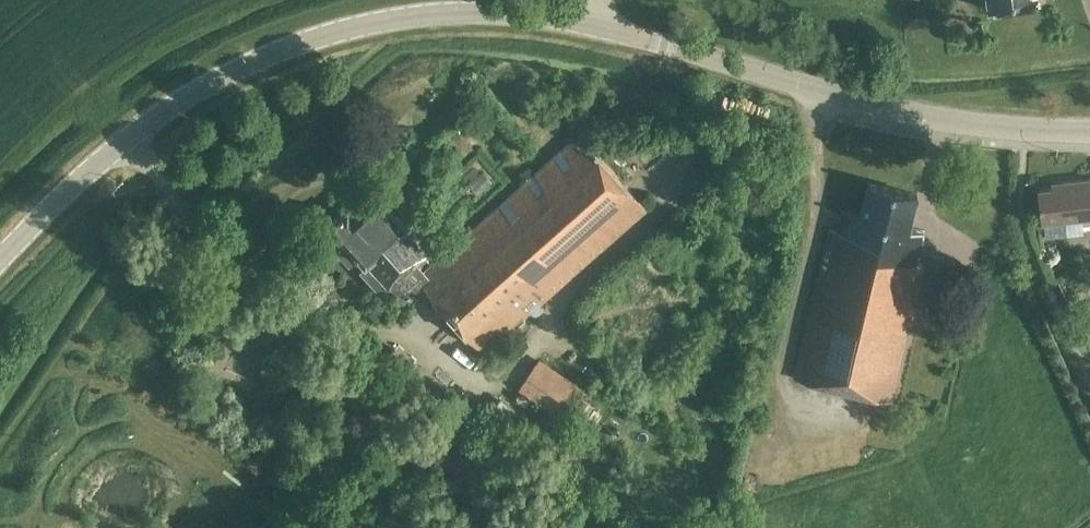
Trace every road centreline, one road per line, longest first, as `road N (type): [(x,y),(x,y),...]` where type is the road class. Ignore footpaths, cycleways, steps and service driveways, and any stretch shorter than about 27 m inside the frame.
road 1 (tertiary): [(0,260),(120,142),(197,89),(283,49),(407,18),(582,23),(893,112),(980,128),(1089,134)]

